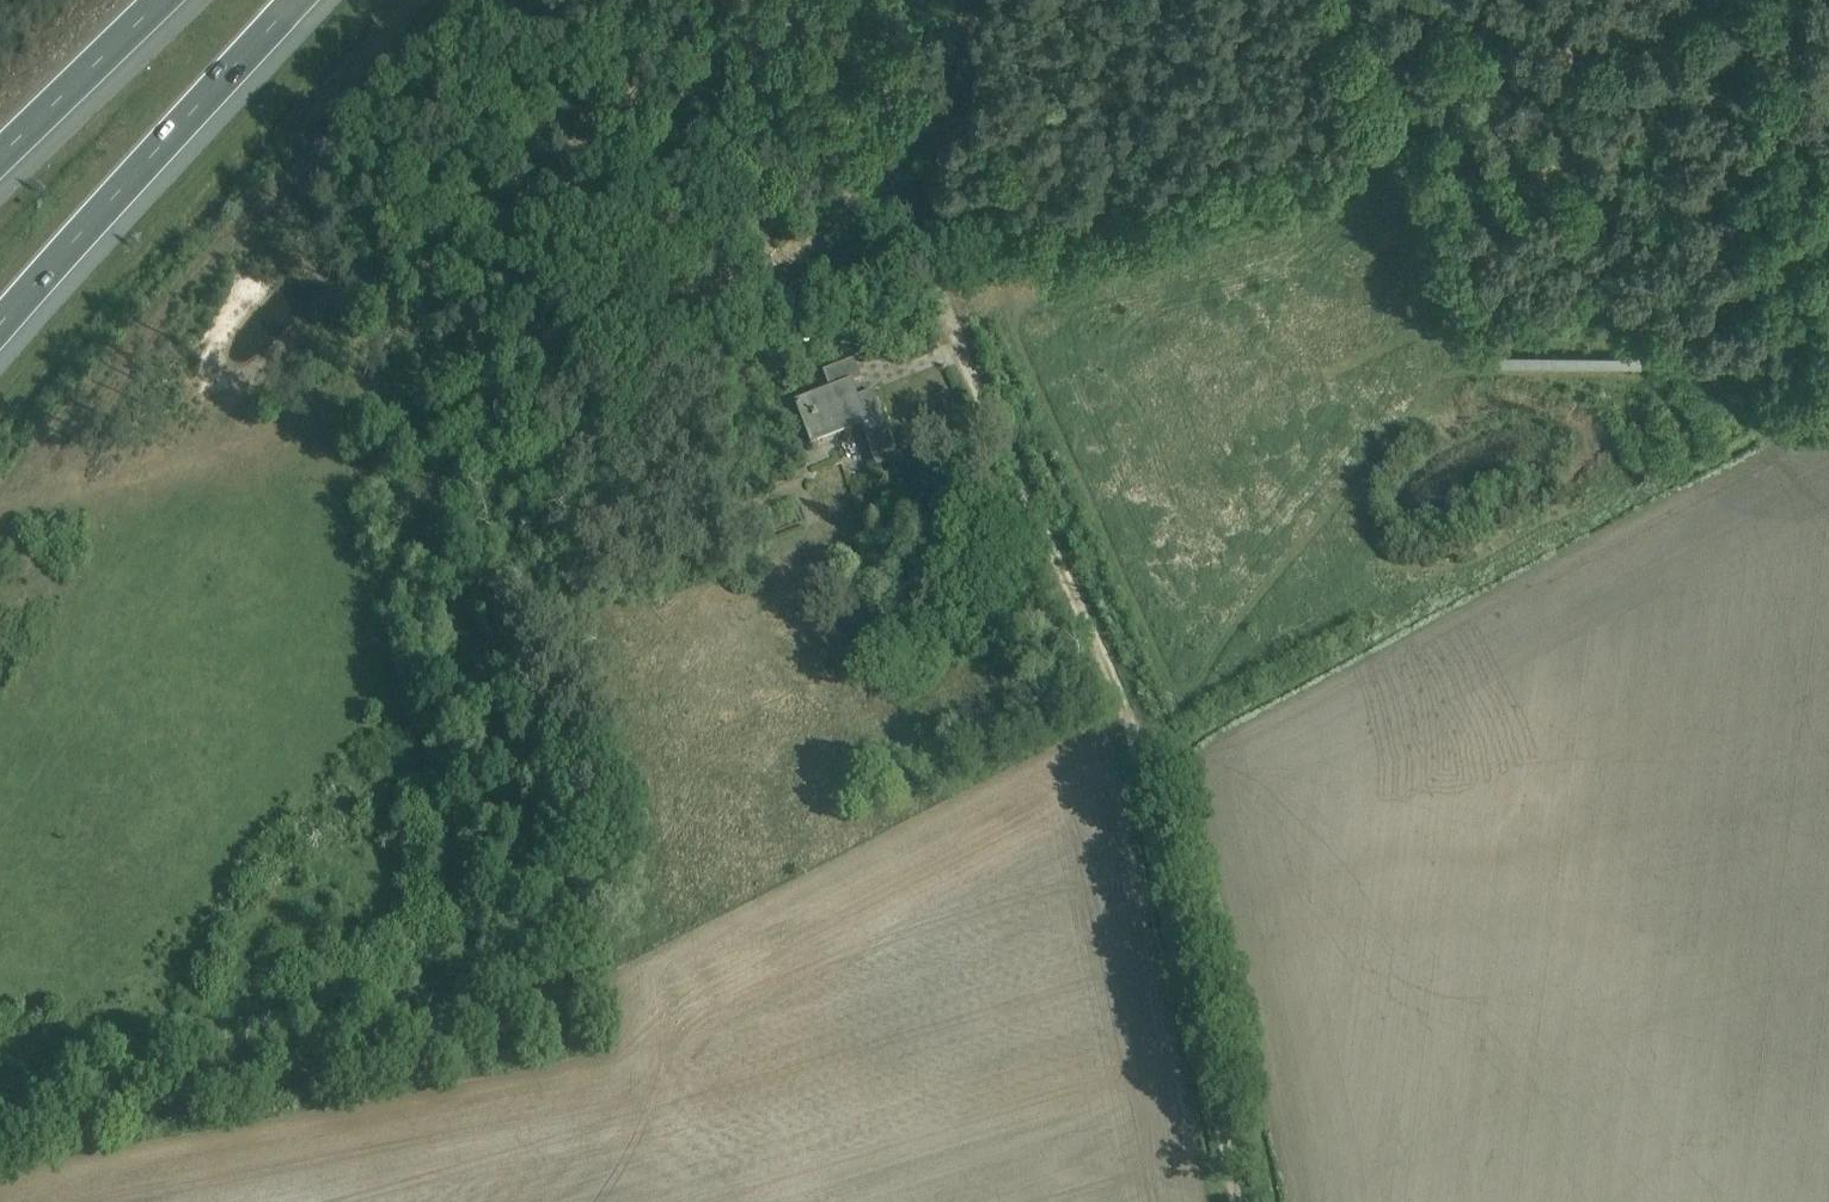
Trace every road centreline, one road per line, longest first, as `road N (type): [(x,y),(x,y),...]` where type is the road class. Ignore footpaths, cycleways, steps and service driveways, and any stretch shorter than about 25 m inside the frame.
road 1 (track): [(1237,1201),(1142,755),(926,263)]
road 2 (motorway): [(0,324),(300,0)]
road 3 (motorway): [(0,162),(167,0)]

